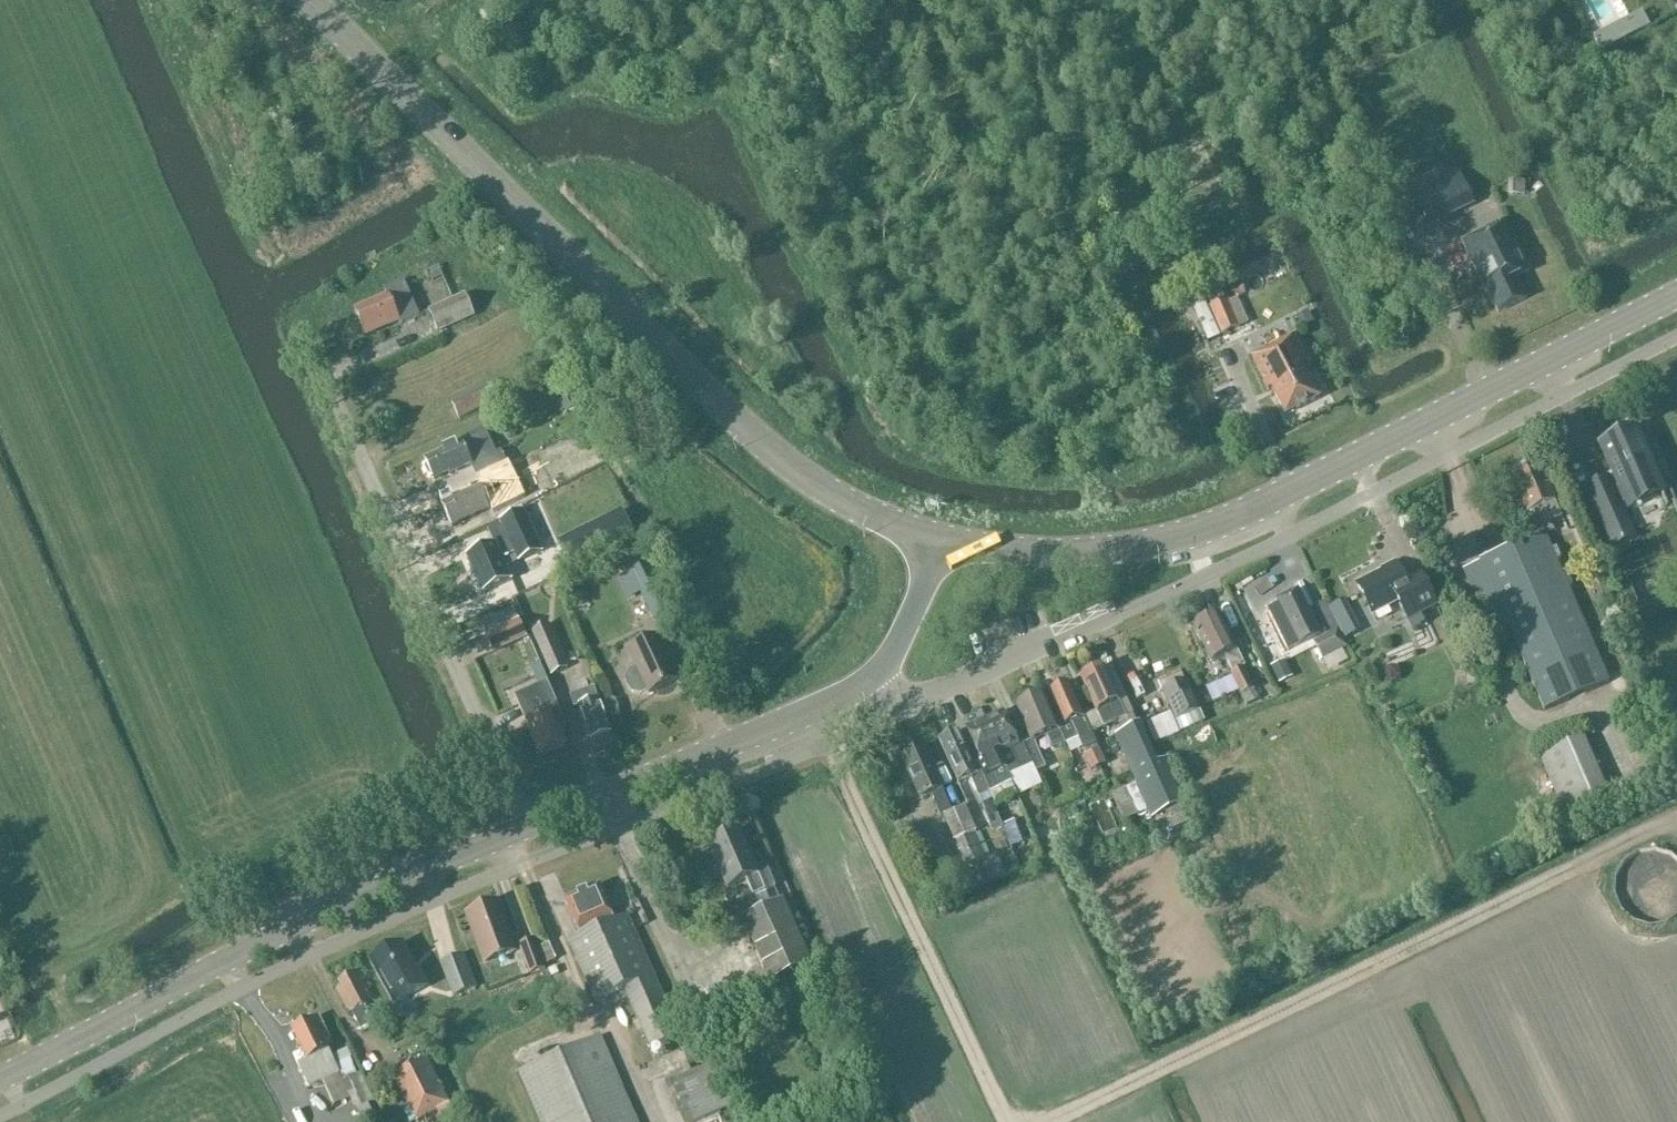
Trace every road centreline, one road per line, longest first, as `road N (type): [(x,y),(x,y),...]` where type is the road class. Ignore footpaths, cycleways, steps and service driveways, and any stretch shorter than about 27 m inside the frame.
road 1 (tertiary): [(940,547),(796,480),(722,418),(295,0)]
road 2 (tertiary): [(940,547),(1087,563),(1162,553),(1676,297)]
road 3 (track): [(1067,1121),(1676,816)]
road 4 (tertiary): [(0,1077),(259,943),(528,828)]
road 5 (residential): [(528,828),(315,358)]
road 6 (track): [(812,713),(1012,1121)]
road 7 (tertiary): [(528,828),(872,686)]
road 8 (residential): [(1196,584),(903,713),(872,686)]
road 9 (tertiary): [(872,686),(890,666),(940,547)]

